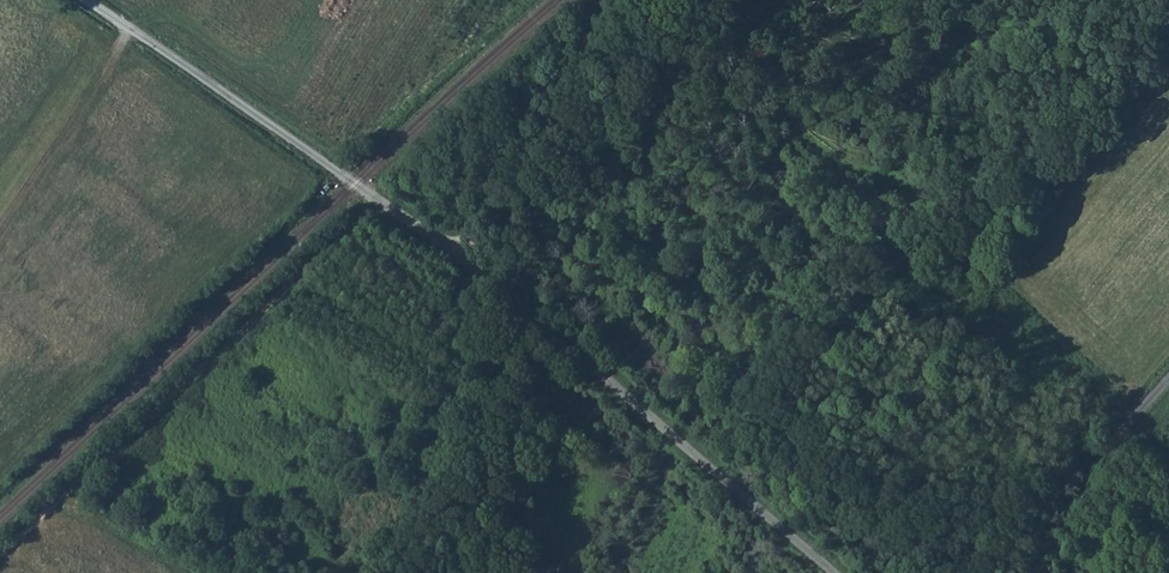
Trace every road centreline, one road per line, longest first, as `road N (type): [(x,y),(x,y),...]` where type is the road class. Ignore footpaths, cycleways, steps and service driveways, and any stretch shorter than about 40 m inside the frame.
road 1 (unclassified): [(838,572),(473,262),(88,0)]
road 2 (track): [(623,0),(447,246)]
road 3 (unclassified): [(1168,381),(1094,477),(1042,572)]

